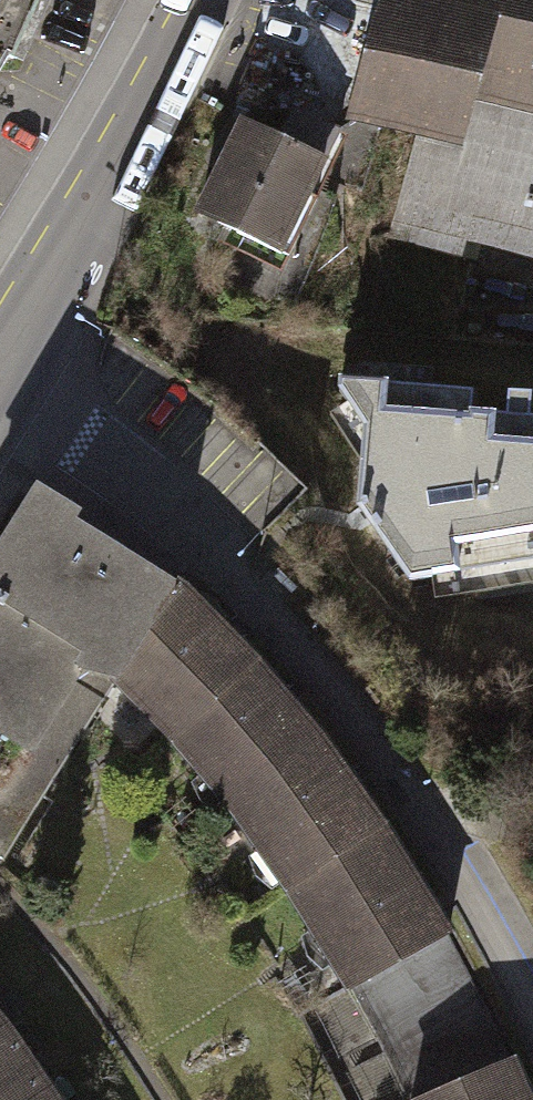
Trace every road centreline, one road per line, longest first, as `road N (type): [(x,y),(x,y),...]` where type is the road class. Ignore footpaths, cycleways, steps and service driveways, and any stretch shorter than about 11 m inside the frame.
road 1 (residential): [(532,1020),(452,864),(336,689),(200,542),(0,389)]
road 2 (tertiary): [(207,0),(0,367)]

